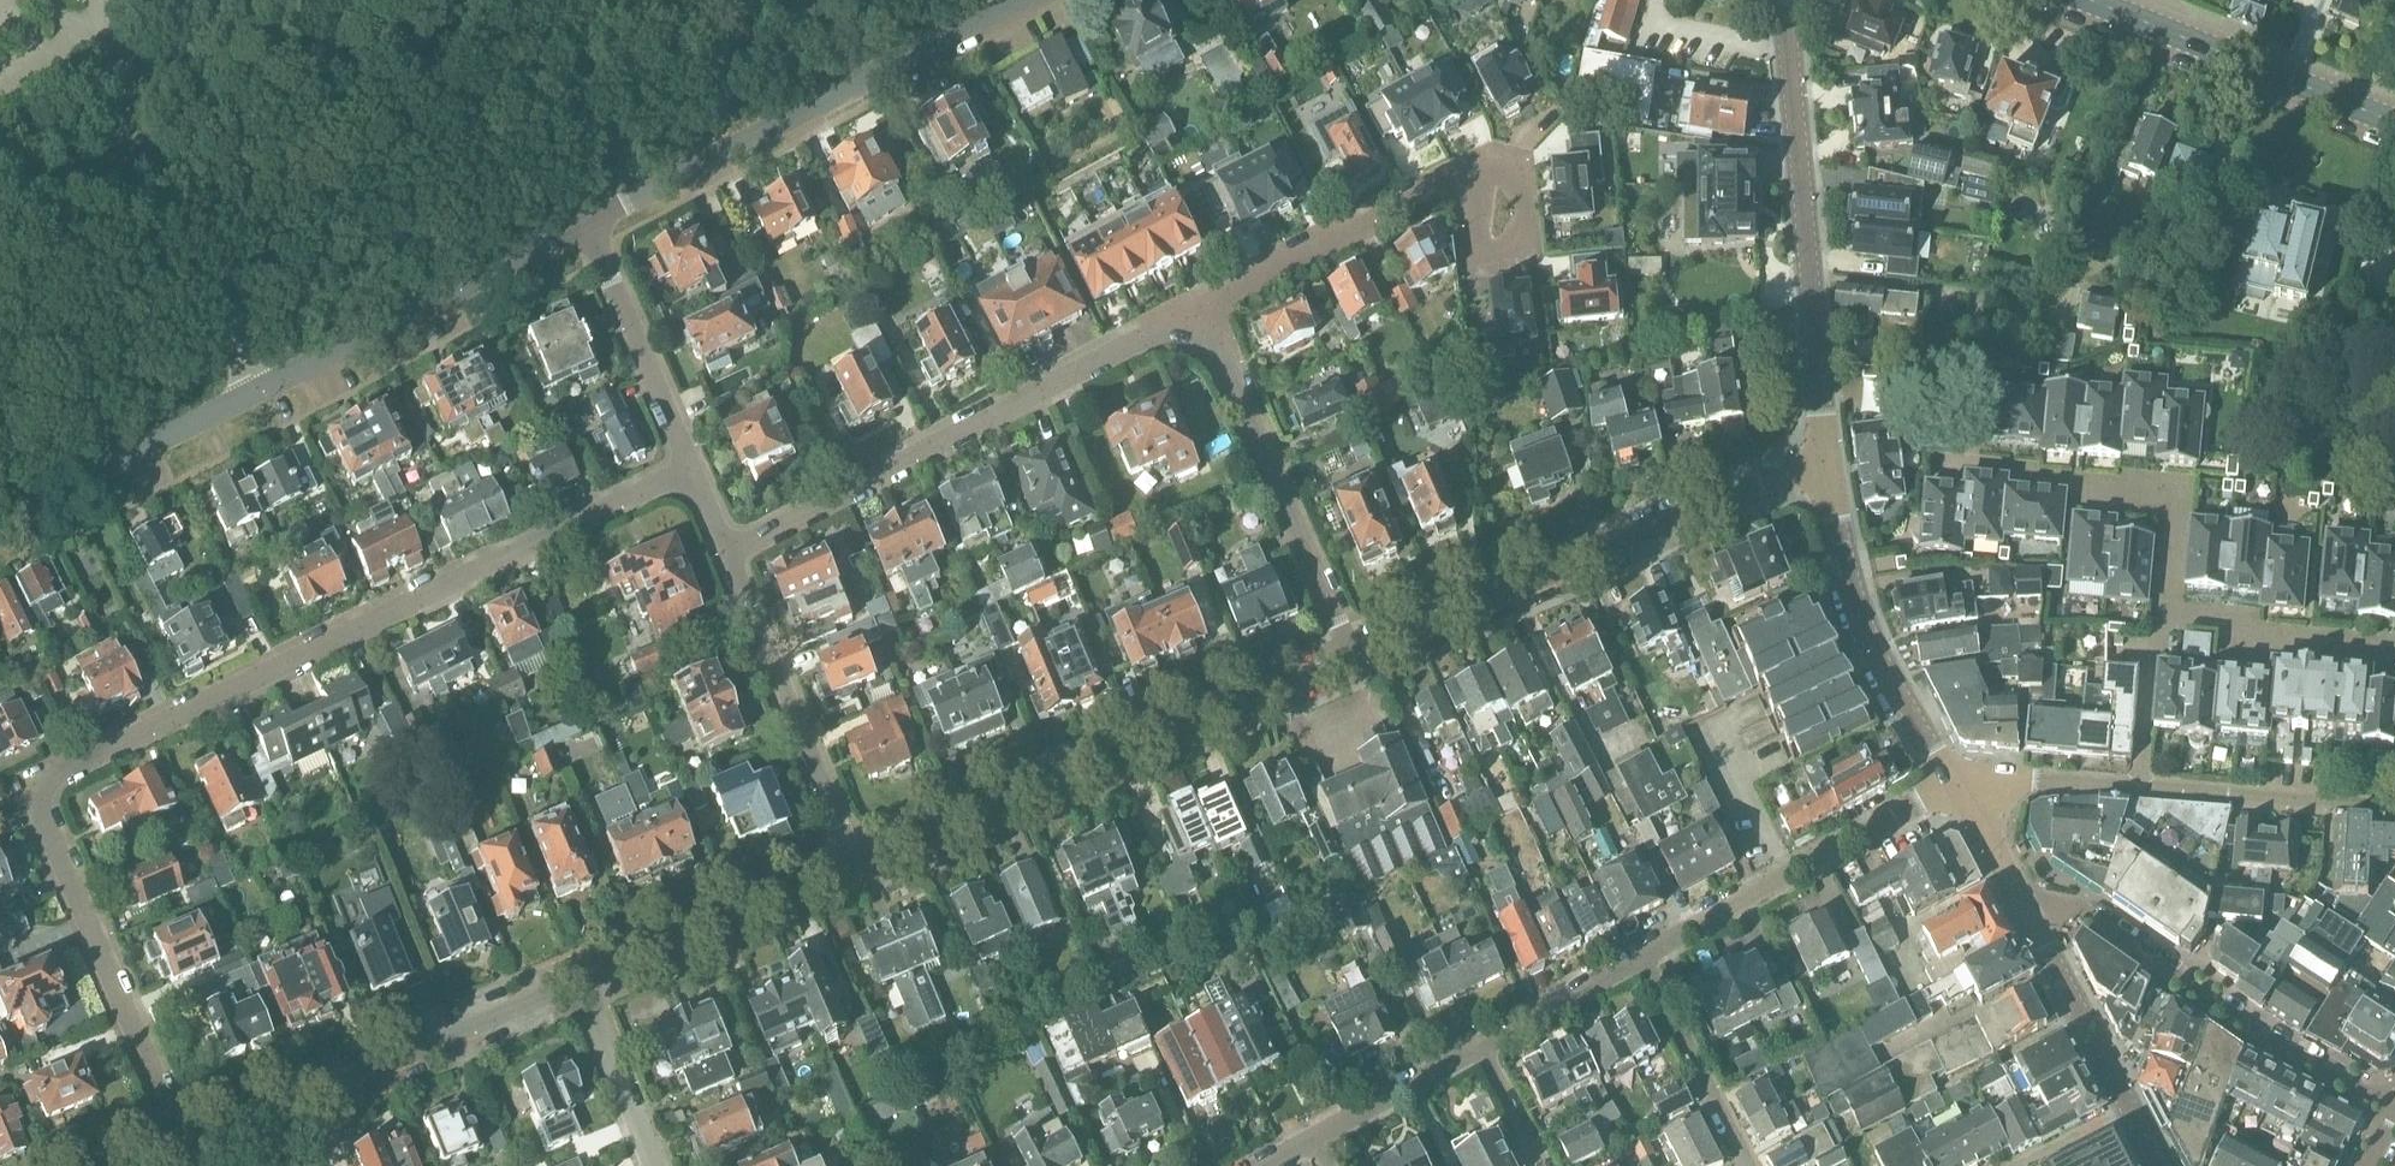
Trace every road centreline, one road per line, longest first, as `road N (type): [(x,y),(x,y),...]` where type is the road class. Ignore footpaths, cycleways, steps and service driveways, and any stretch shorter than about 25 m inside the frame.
road 1 (residential): [(180,1151),(42,816),(43,792),(58,773),(692,469)]
road 2 (residential): [(2140,788),(2155,641),(2173,599),(2184,487),(1939,462)]
road 3 (residential): [(857,870),(1351,659)]
road 4 (residential): [(1190,321),(732,553)]
road 5 (residential): [(1351,659),(1824,463)]
road 6 (unclassified): [(594,217),(1024,0)]
road 7 (tertiary): [(1824,463),(1787,0)]
road 8 (residential): [(180,1151),(583,984)]
road 9 (residential): [(2023,906),(2077,906),(2247,1024),(2394,1102)]
road 10 (residential): [(252,395),(594,217)]
road 11 (residential): [(1351,659),(1218,353),(1190,321)]
road 12 (residential): [(1653,957),(1955,781)]
road 13 (tertiary): [(1955,781),(1884,666),(1843,551),(1824,463)]
road 14 (unclassified): [(857,870),(732,553)]
road 15 (tertiary): [(2394,125),(2091,0)]
road 16 (residential): [(1190,321),(1474,178)]
road 17 (unclassified): [(252,395),(163,228),(137,121)]
road 18 (residential): [(583,984),(857,870)]
road 19 (tertiary): [(2164,1165),(2023,906)]
road 20 (residential): [(0,539),(252,395)]
road 21 (residential): [(692,469),(594,217)]
road 22 (residential): [(2140,788),(2394,804)]
road 23 (residential): [(1653,957),(1751,1165)]
road 24 (residential): [(1474,178),(1520,155),(1529,267),(1481,270)]
road 25 (residential): [(656,1165),(583,984)]
road 26 (residential): [(1483,1052),(1653,957)]
road 27 (residential): [(1316,1146),(1483,1052)]
road 28 (residential): [(1955,781),(2140,788)]
road 29 (unclassified): [(137,121),(0,219)]
road 30 (tertiary): [(2023,906),(1955,781)]
road 31 (residential): [(1544,1165),(1483,1052)]

